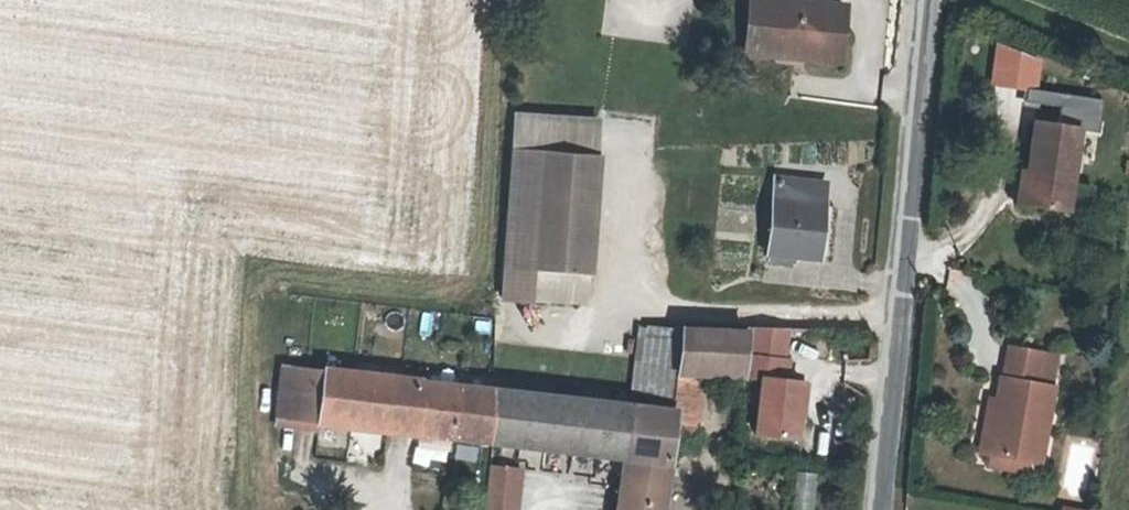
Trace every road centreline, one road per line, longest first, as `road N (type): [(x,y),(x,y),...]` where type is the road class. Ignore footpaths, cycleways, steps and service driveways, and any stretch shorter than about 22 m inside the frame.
road 1 (tertiary): [(873,509),(923,0)]

